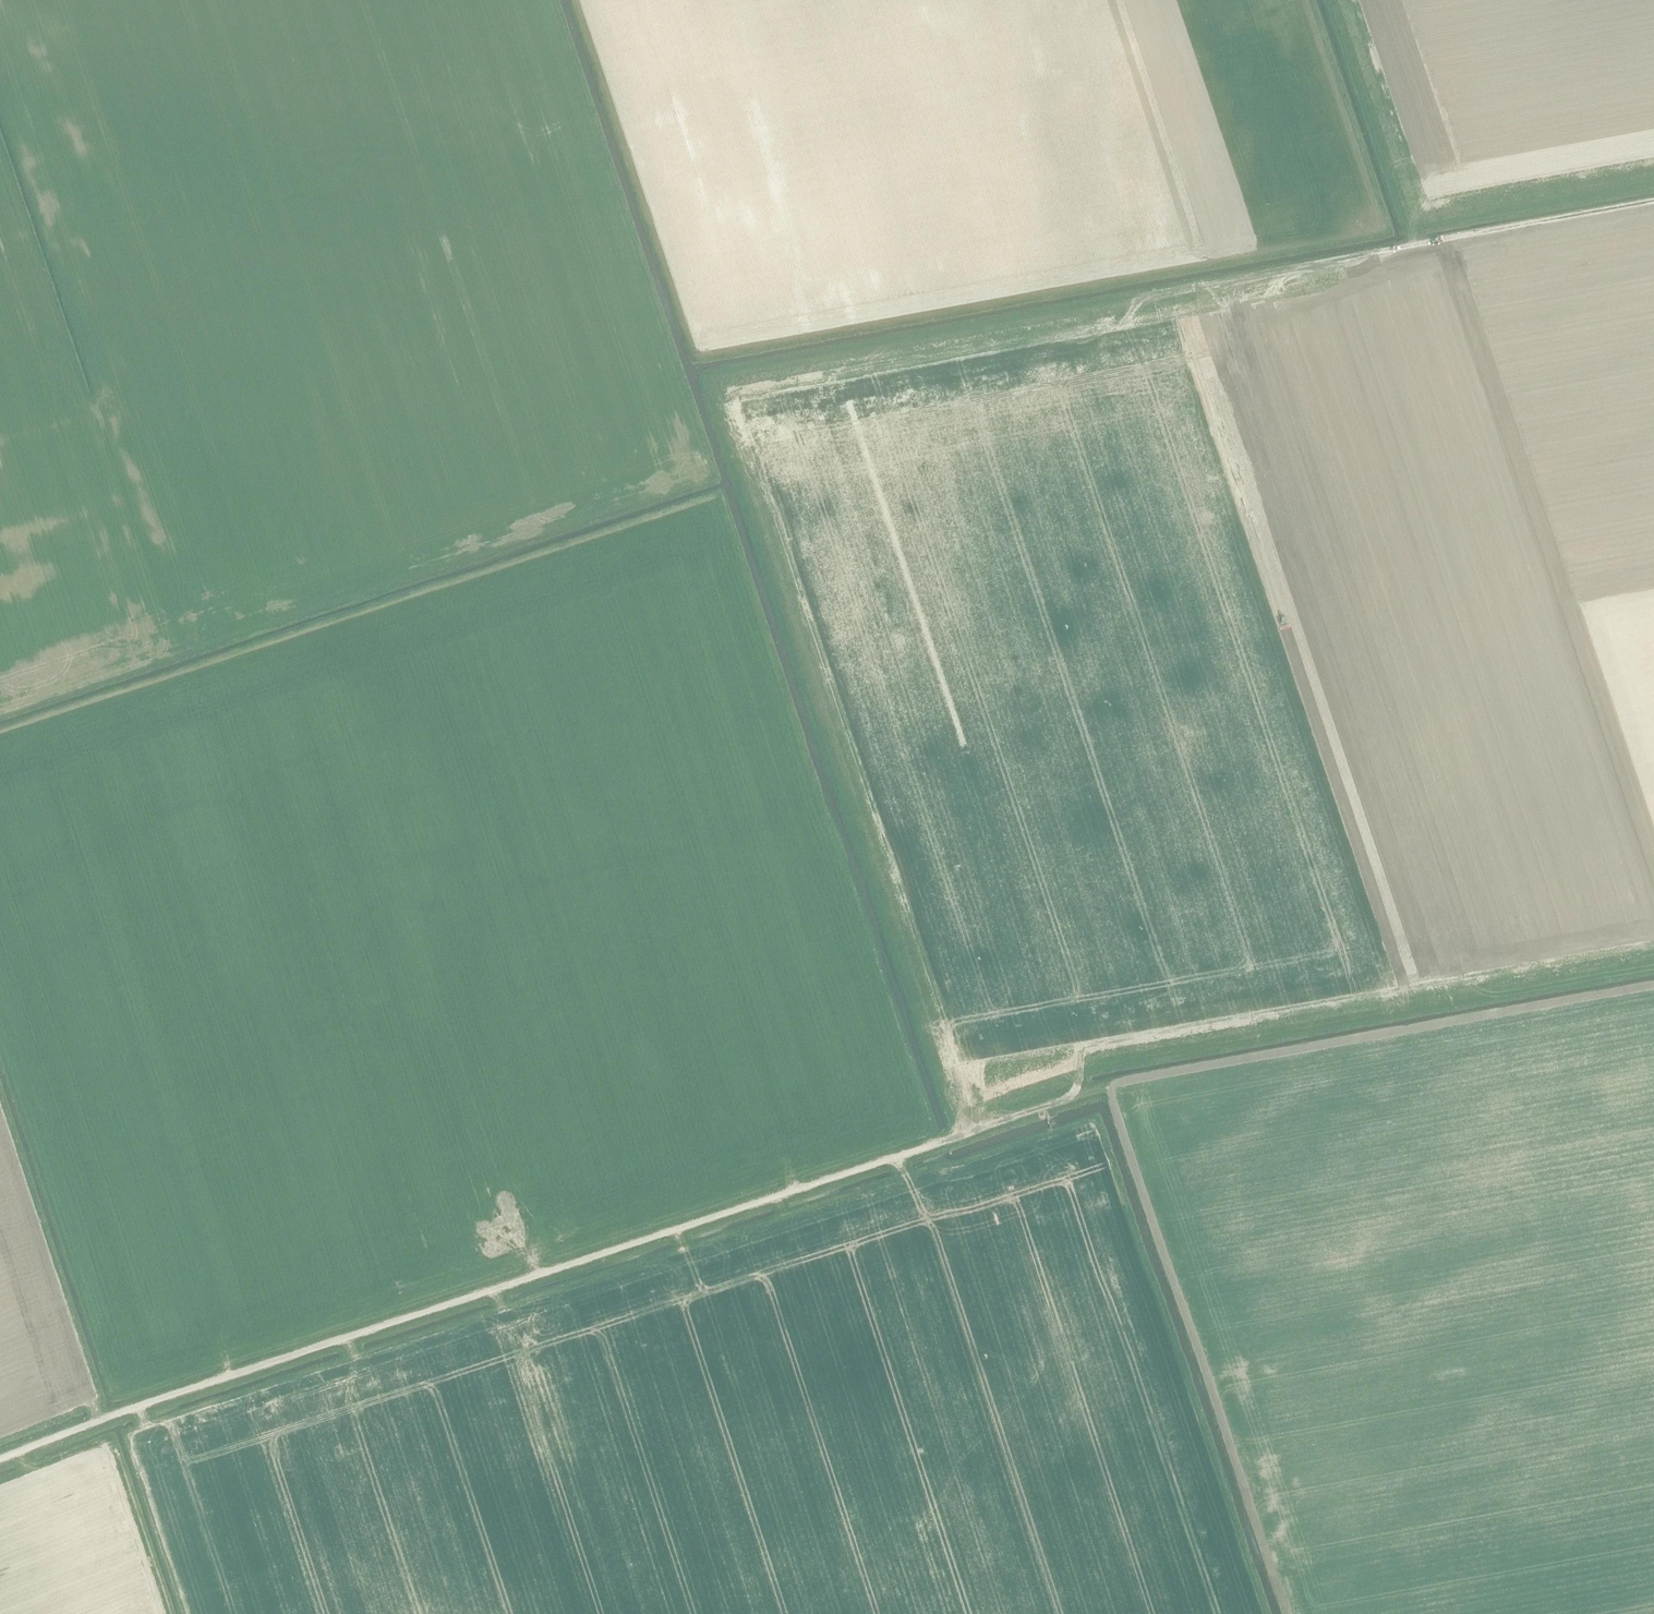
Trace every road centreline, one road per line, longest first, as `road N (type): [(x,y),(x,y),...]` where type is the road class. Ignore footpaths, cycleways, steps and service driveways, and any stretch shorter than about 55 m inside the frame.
road 1 (track): [(1329,0),(1409,246),(704,382),(960,1136)]
road 2 (unclassified): [(0,1460),(941,1143)]
road 3 (track): [(960,1136),(1087,1095)]

